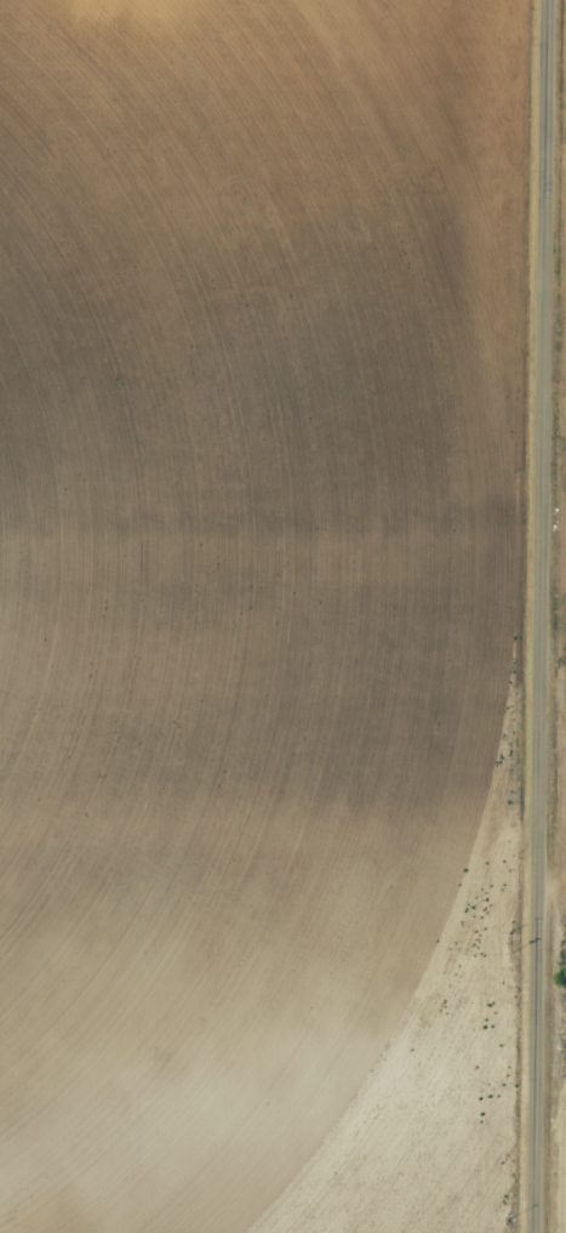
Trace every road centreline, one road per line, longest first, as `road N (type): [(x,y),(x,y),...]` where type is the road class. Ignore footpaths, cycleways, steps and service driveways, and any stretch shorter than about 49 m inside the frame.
road 1 (residential): [(526,1232),(538,0)]

